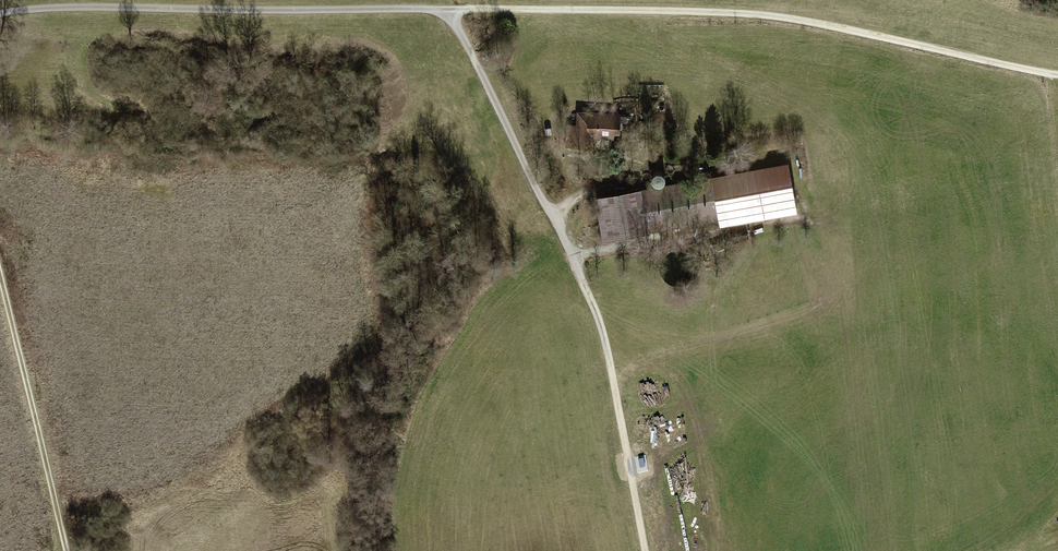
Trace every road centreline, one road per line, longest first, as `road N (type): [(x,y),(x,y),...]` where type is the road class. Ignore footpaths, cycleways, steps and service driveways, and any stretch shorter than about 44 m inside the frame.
road 1 (track): [(1057,75),(777,16),(433,9)]
road 2 (track): [(450,9),(586,280),(648,550)]
road 3 (track): [(66,550),(0,280)]

